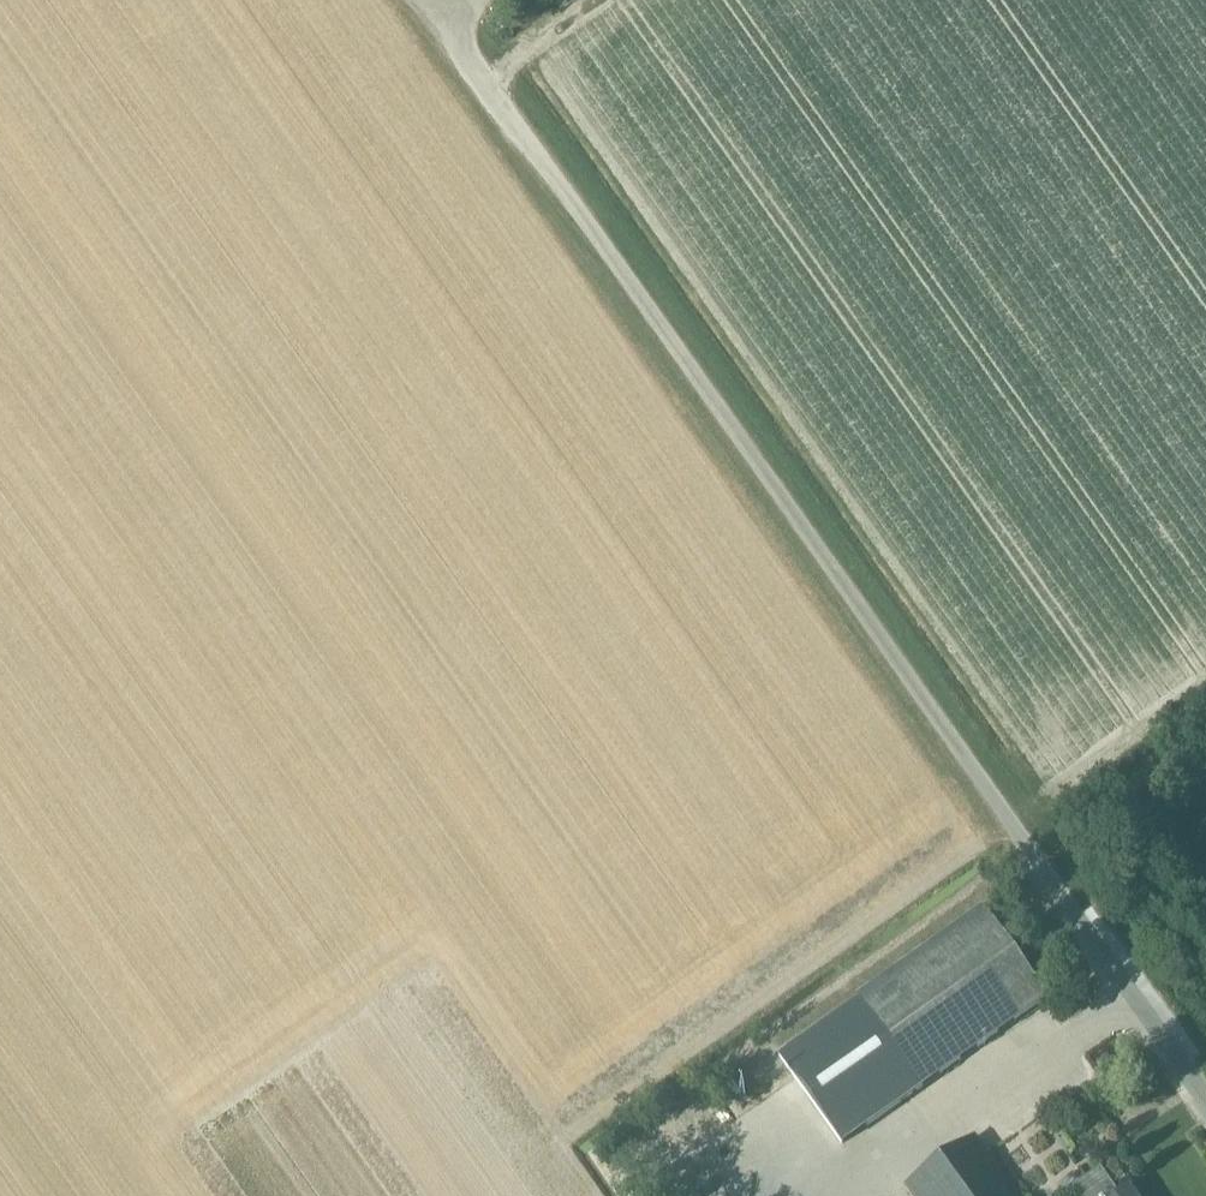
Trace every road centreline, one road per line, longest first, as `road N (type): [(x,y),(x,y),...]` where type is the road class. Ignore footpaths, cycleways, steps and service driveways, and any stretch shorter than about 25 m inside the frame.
road 1 (unclassified): [(1205,1090),(430,0)]

